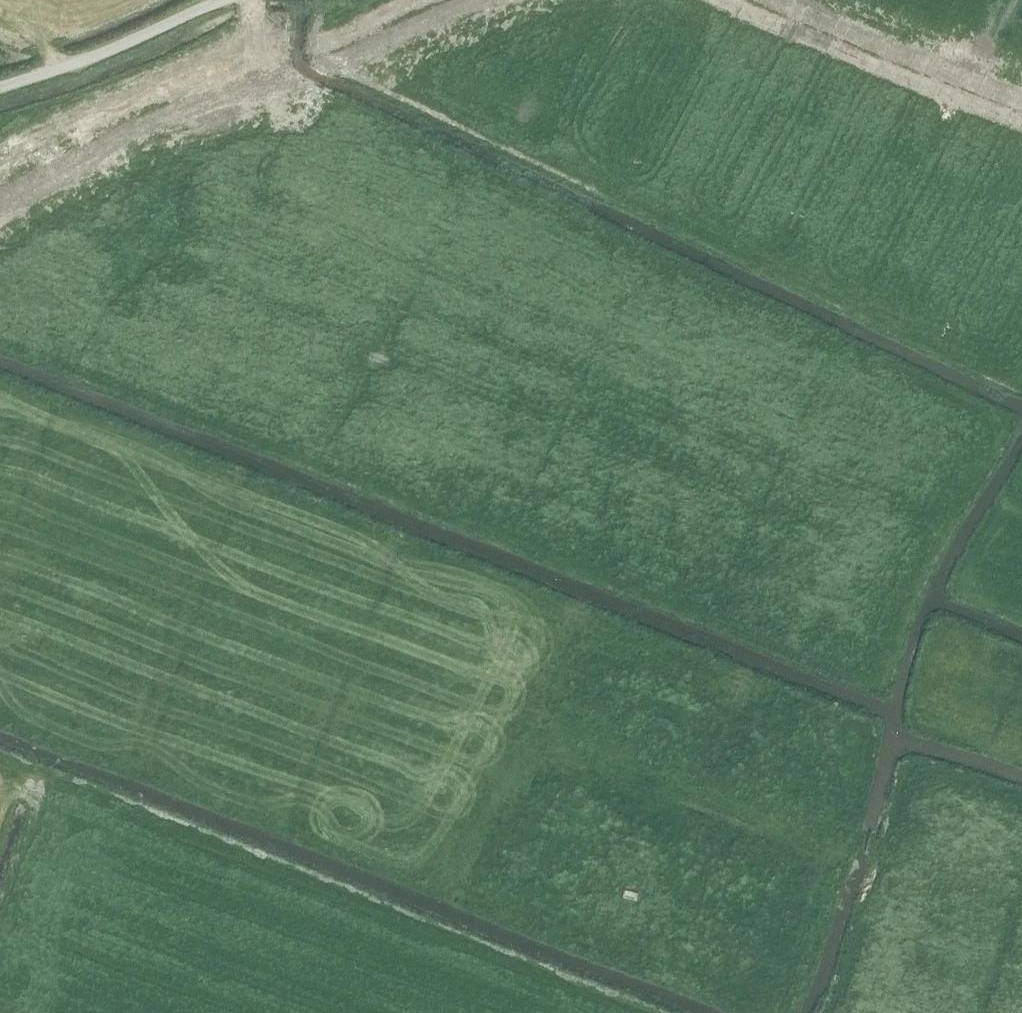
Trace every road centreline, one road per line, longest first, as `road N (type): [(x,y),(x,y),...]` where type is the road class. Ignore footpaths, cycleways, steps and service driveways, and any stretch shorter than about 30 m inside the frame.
road 1 (unclassified): [(0,87),(221,0)]

